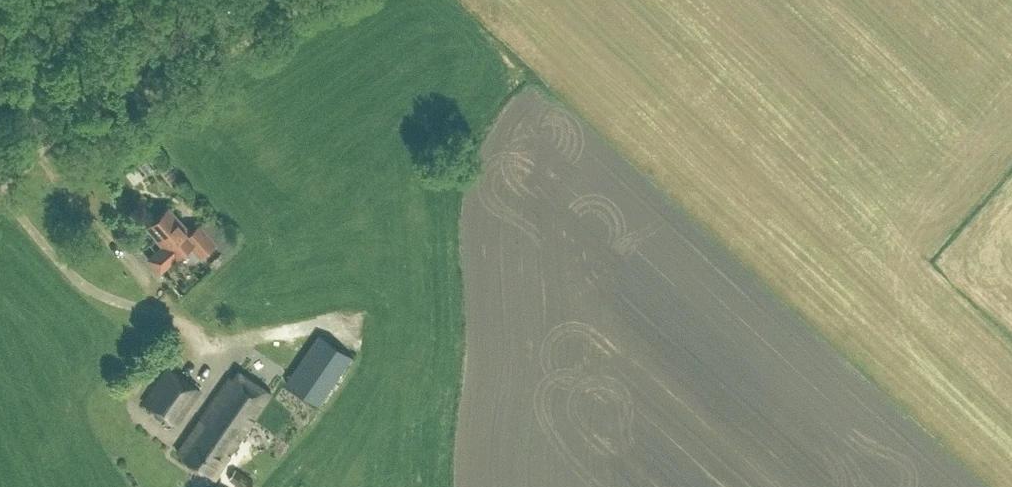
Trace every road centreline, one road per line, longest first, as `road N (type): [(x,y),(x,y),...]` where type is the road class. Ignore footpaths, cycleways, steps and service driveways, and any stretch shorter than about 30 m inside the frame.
road 1 (tertiary): [(0,150),(233,0)]

